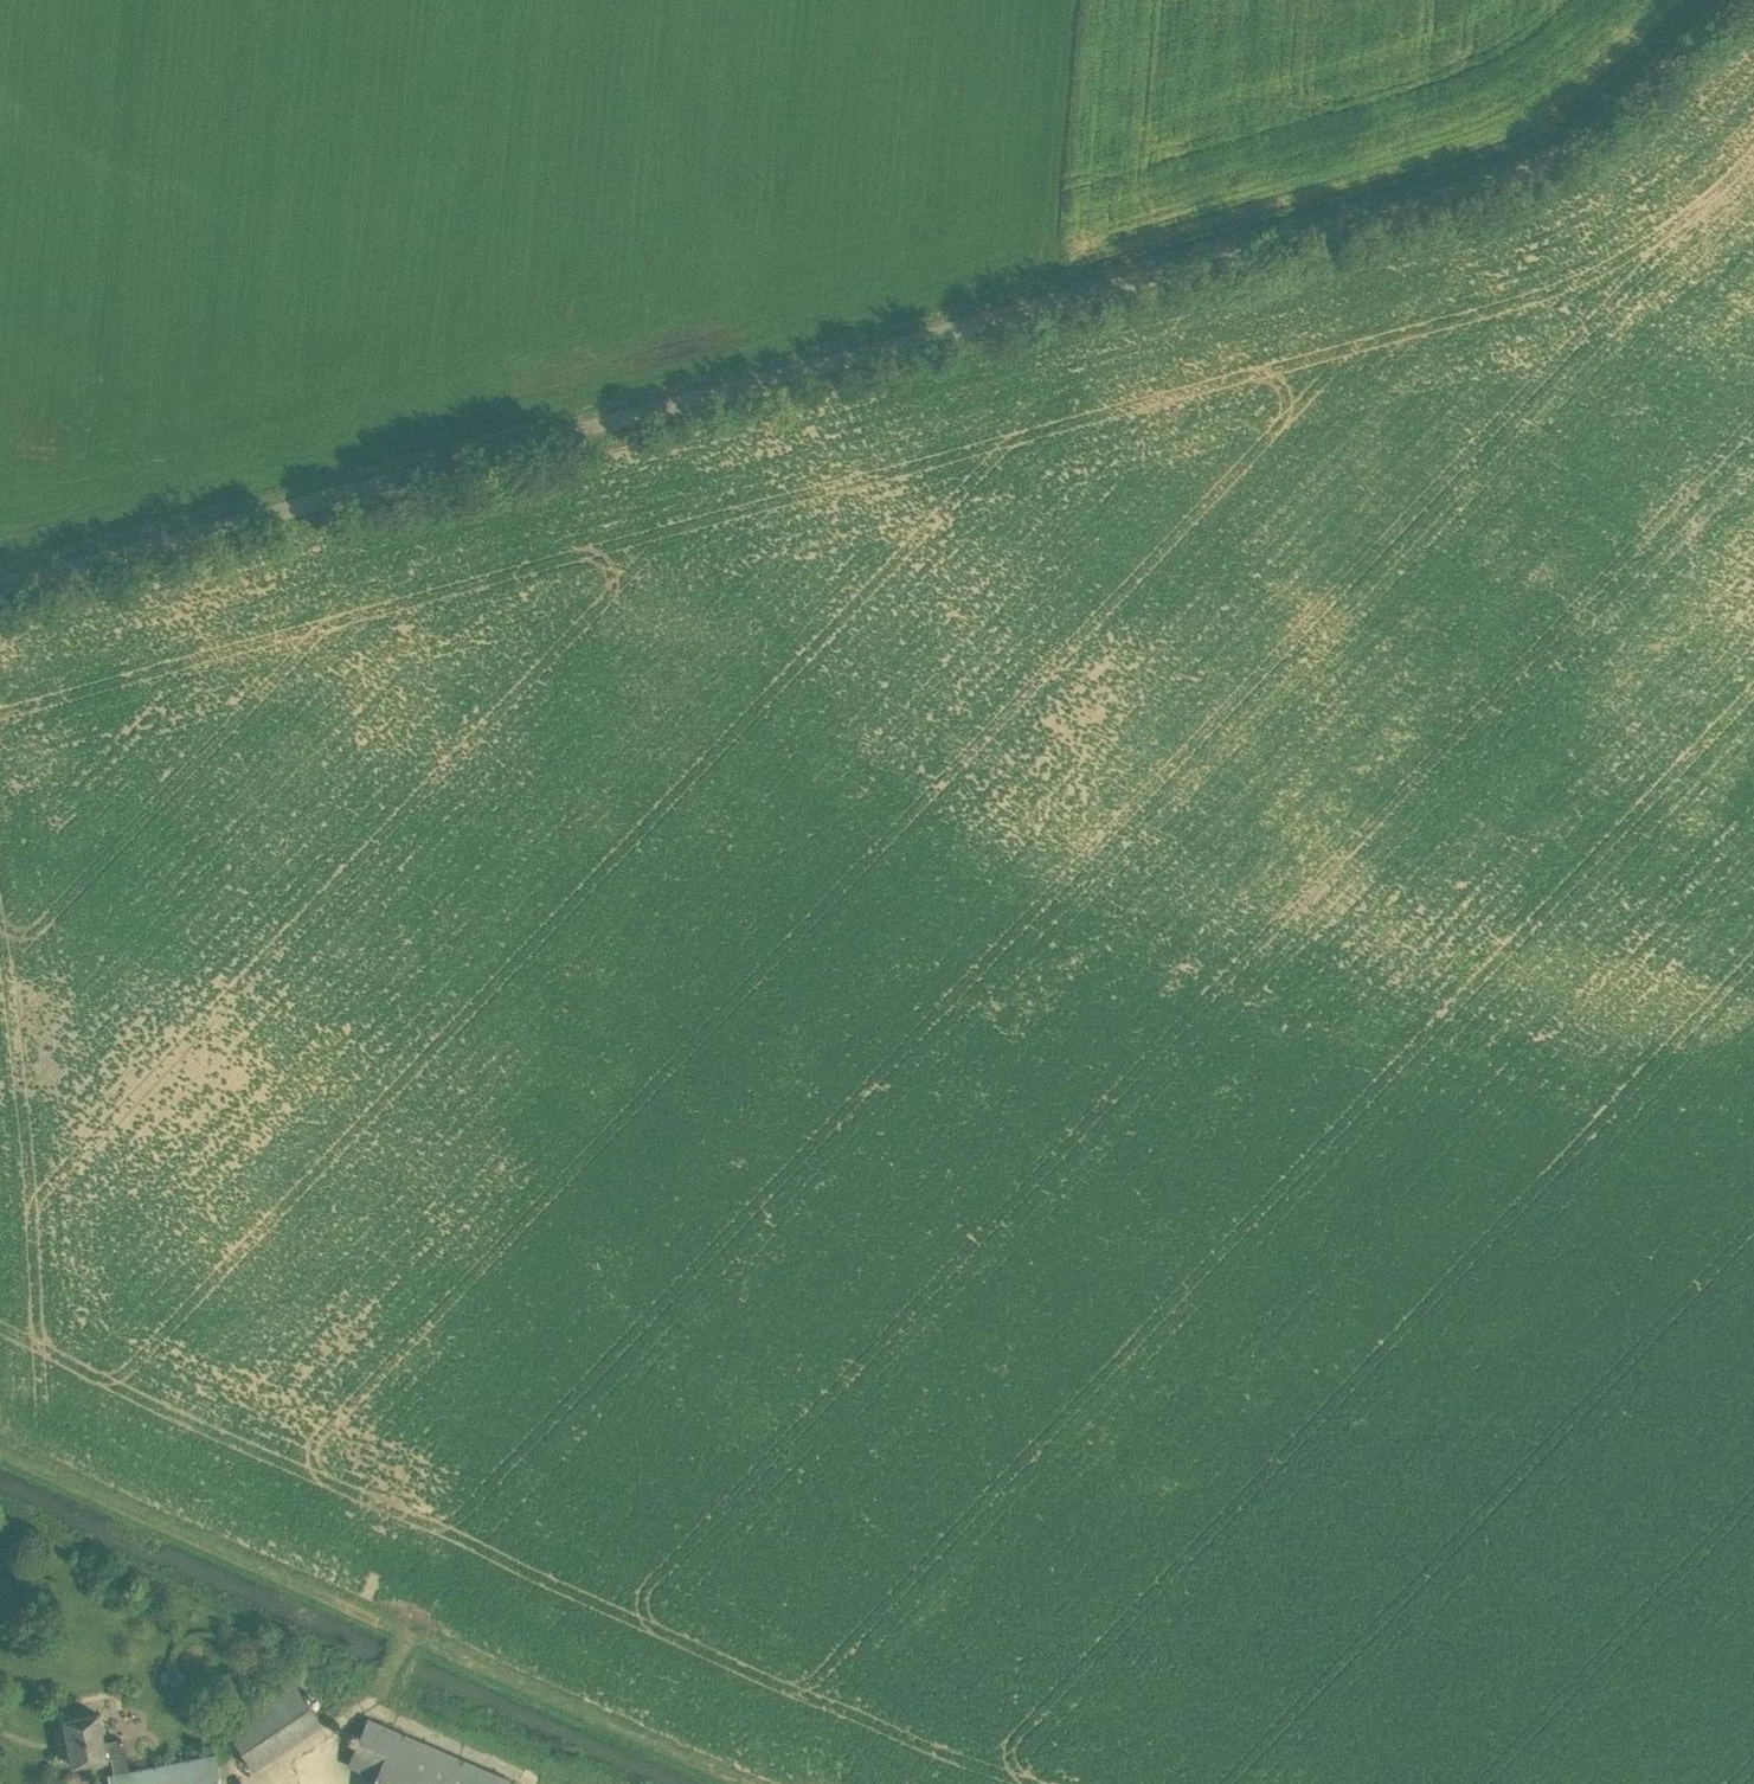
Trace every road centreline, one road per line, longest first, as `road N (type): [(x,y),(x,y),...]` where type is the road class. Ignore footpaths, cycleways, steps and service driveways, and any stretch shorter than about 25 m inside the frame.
road 1 (unclassified): [(0,595),(1474,194),(1535,172),(1614,123),(1733,0)]

